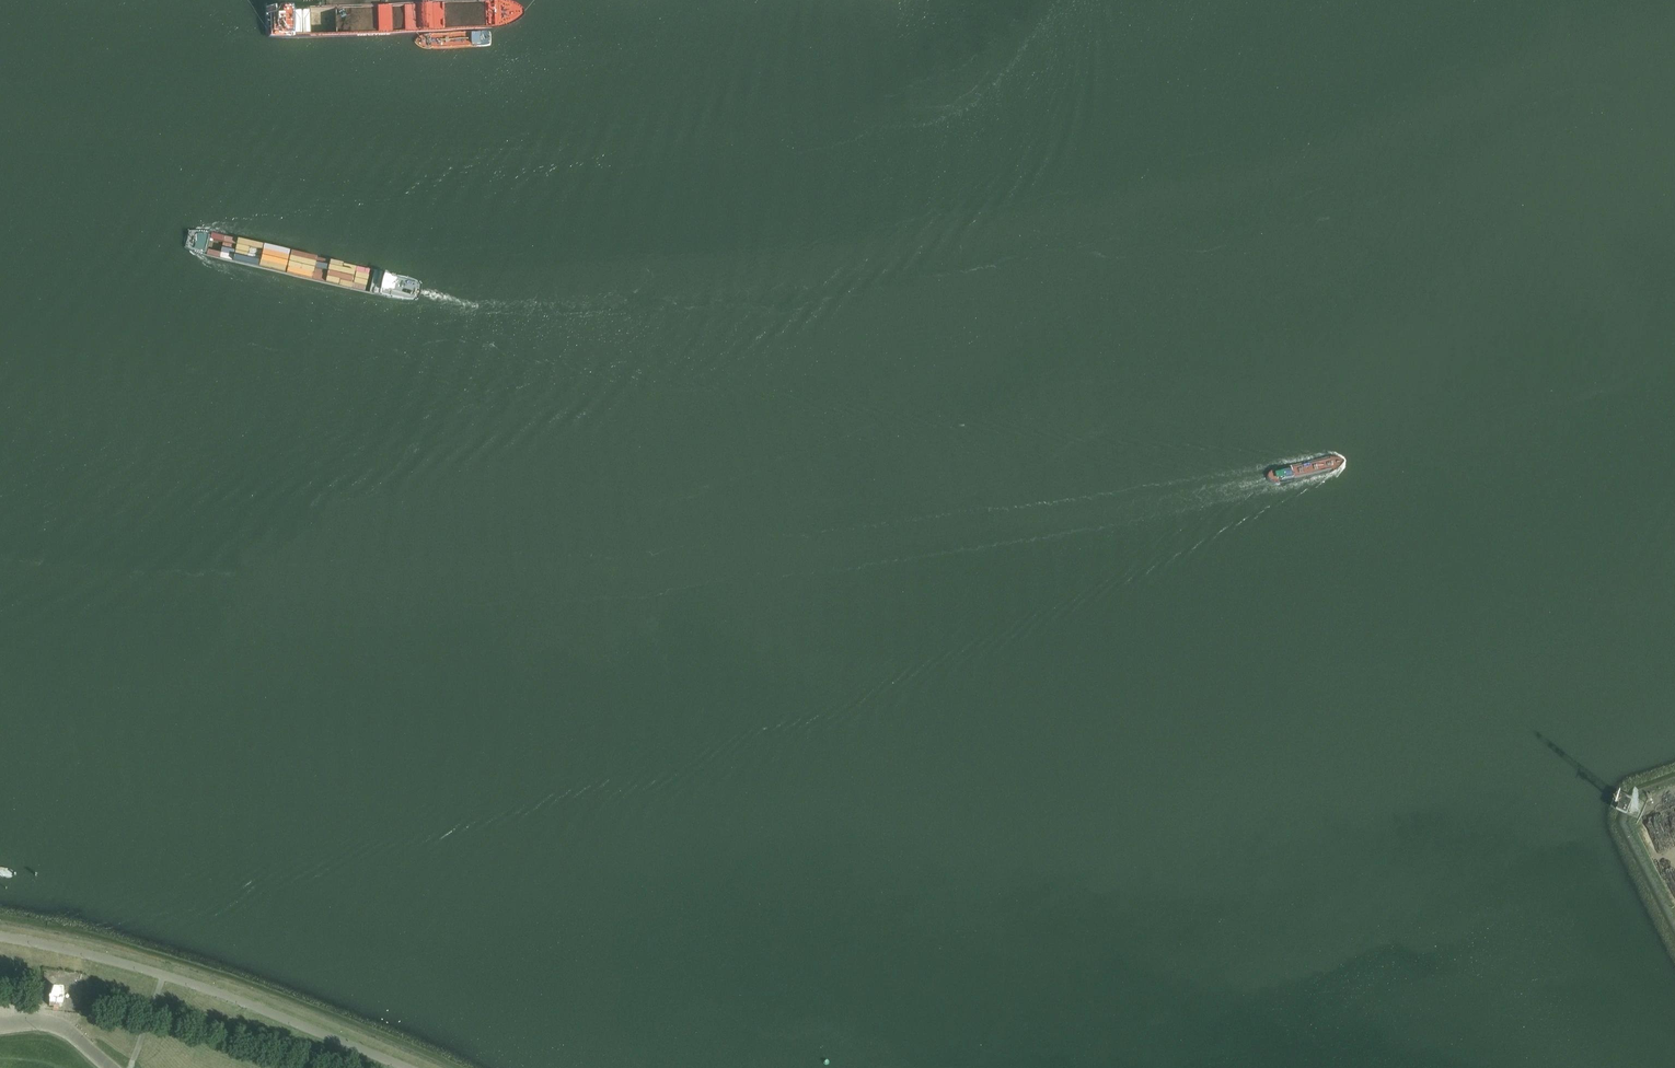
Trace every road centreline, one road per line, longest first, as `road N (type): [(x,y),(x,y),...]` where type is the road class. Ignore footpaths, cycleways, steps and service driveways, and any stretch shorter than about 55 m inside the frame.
road 1 (residential): [(109,1067),(47,1022),(0,1024)]

